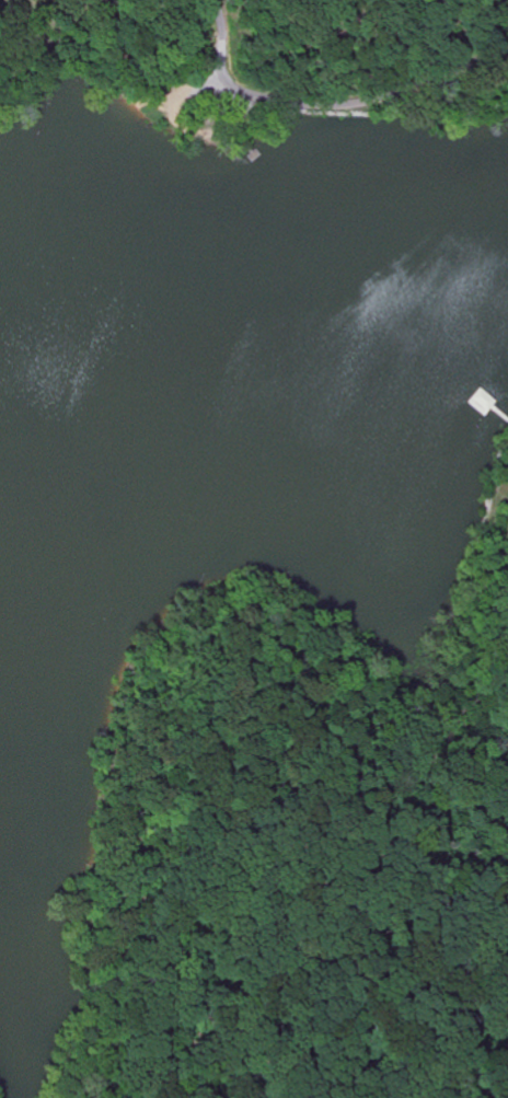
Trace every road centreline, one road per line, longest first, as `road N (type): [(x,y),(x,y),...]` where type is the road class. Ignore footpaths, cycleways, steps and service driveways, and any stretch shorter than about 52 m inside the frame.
road 1 (residential): [(507,55),(338,113),(275,117),(222,93),(222,25),(213,0)]

